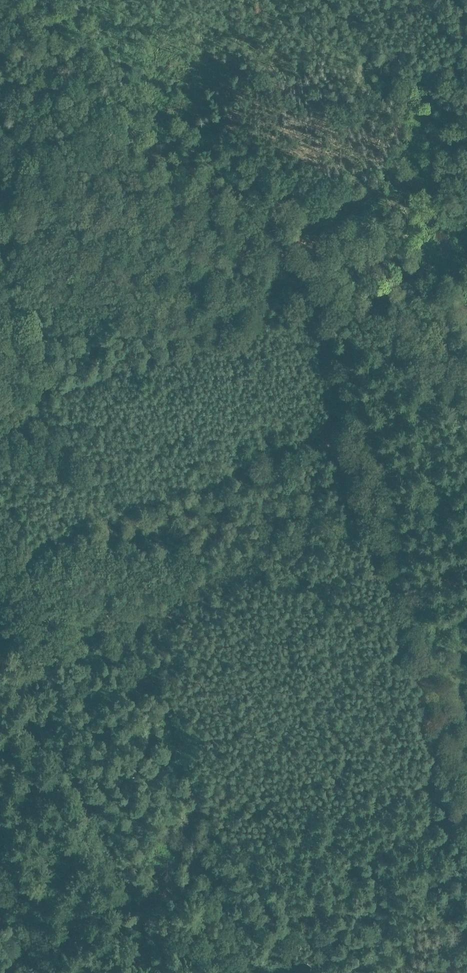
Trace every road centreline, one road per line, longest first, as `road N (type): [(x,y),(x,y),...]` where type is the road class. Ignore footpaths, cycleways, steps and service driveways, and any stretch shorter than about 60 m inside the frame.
road 1 (track): [(0,862),(55,972)]

